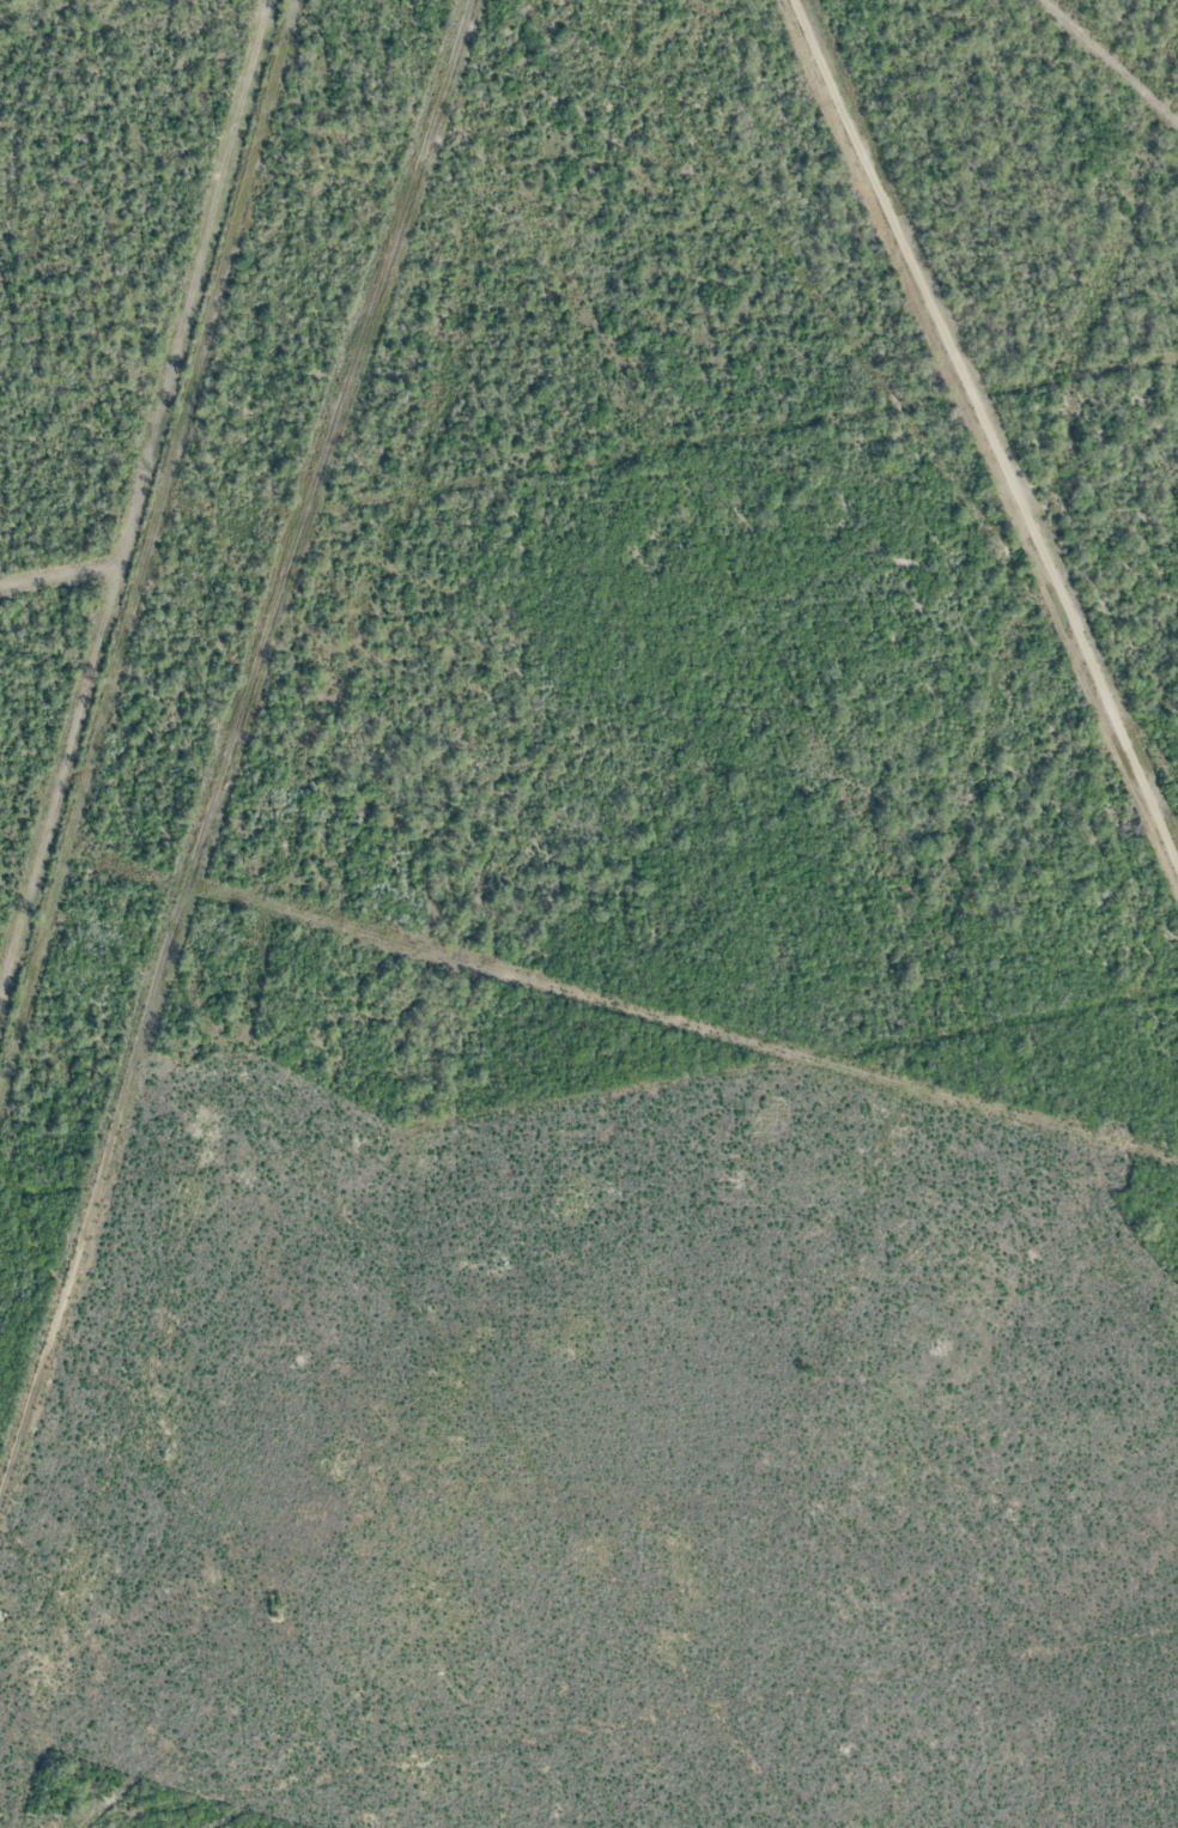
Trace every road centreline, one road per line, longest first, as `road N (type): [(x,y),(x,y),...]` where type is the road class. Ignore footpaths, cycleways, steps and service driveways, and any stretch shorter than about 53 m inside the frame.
road 1 (track): [(1177,871),(797,19)]

